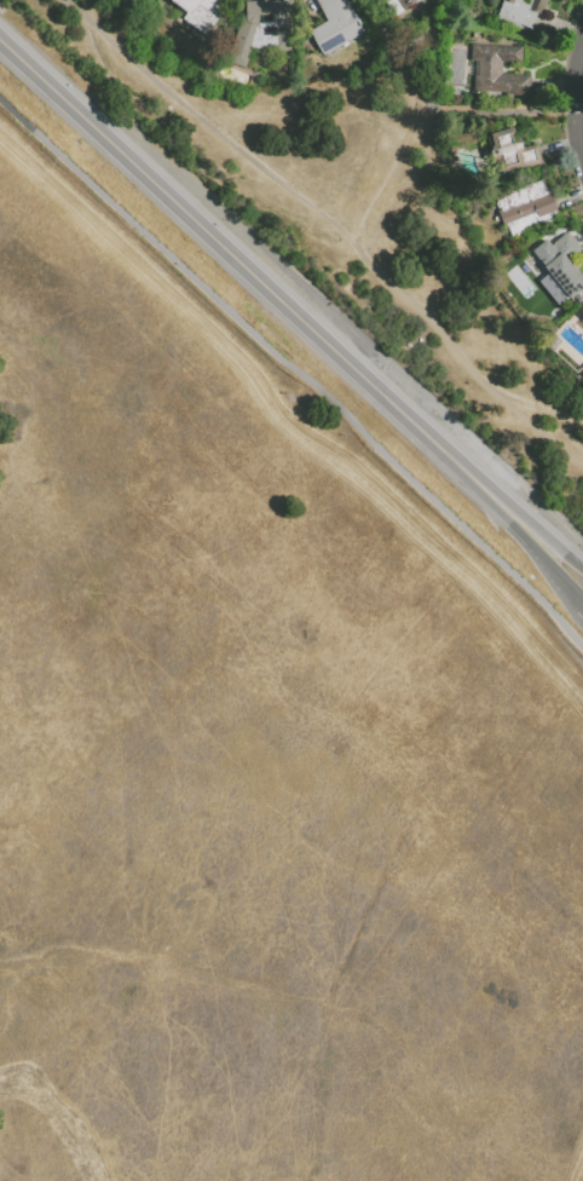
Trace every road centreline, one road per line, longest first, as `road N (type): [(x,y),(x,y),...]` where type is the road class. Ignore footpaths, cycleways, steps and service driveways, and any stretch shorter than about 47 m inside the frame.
road 1 (primary): [(0,41),(474,478)]
road 2 (primary): [(582,566),(474,478)]

